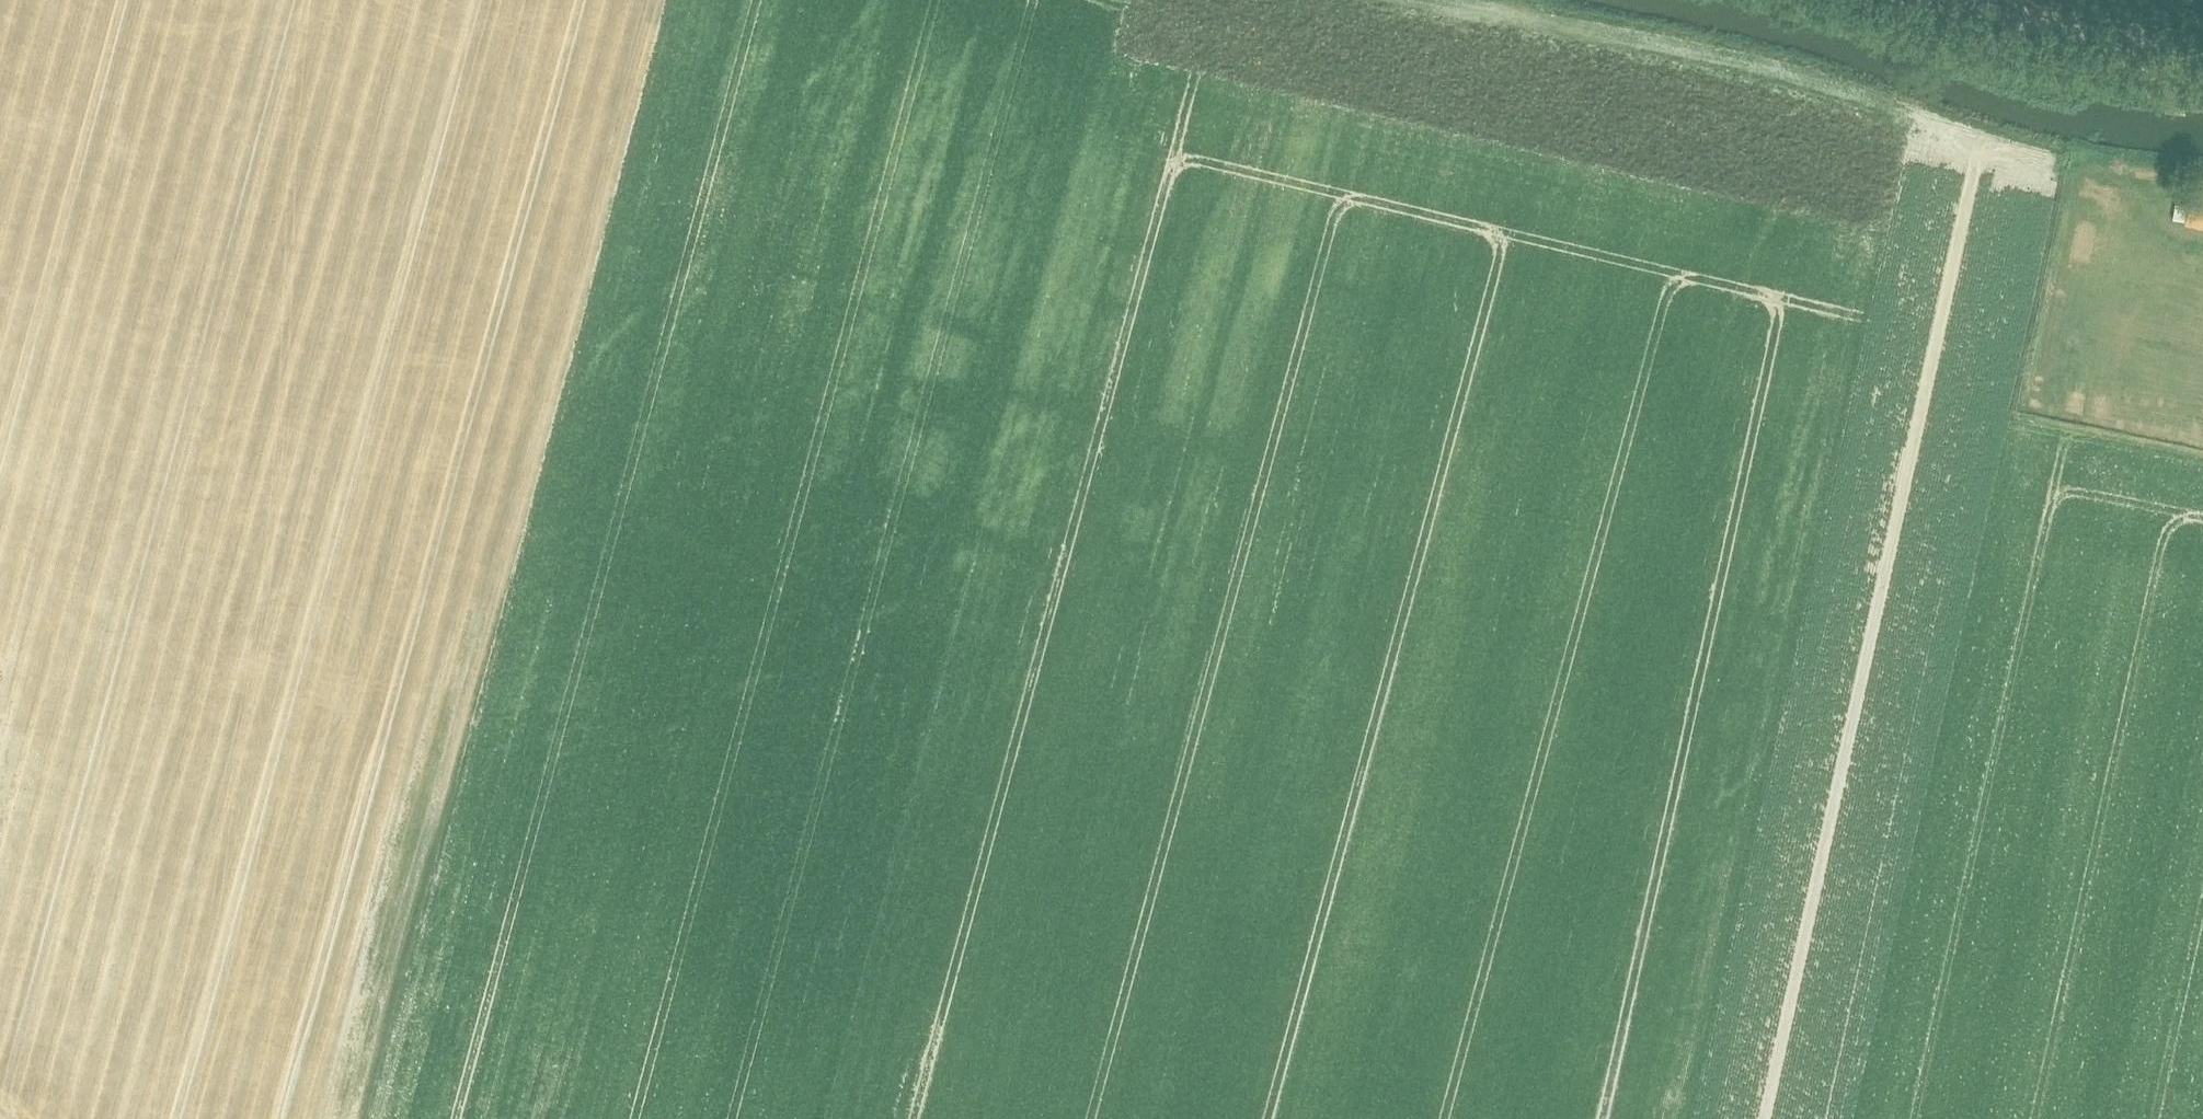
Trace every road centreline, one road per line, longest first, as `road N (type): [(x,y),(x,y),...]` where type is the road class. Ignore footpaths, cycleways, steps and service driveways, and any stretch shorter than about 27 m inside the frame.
road 1 (track): [(2202,47),(2030,25),(1926,0)]

